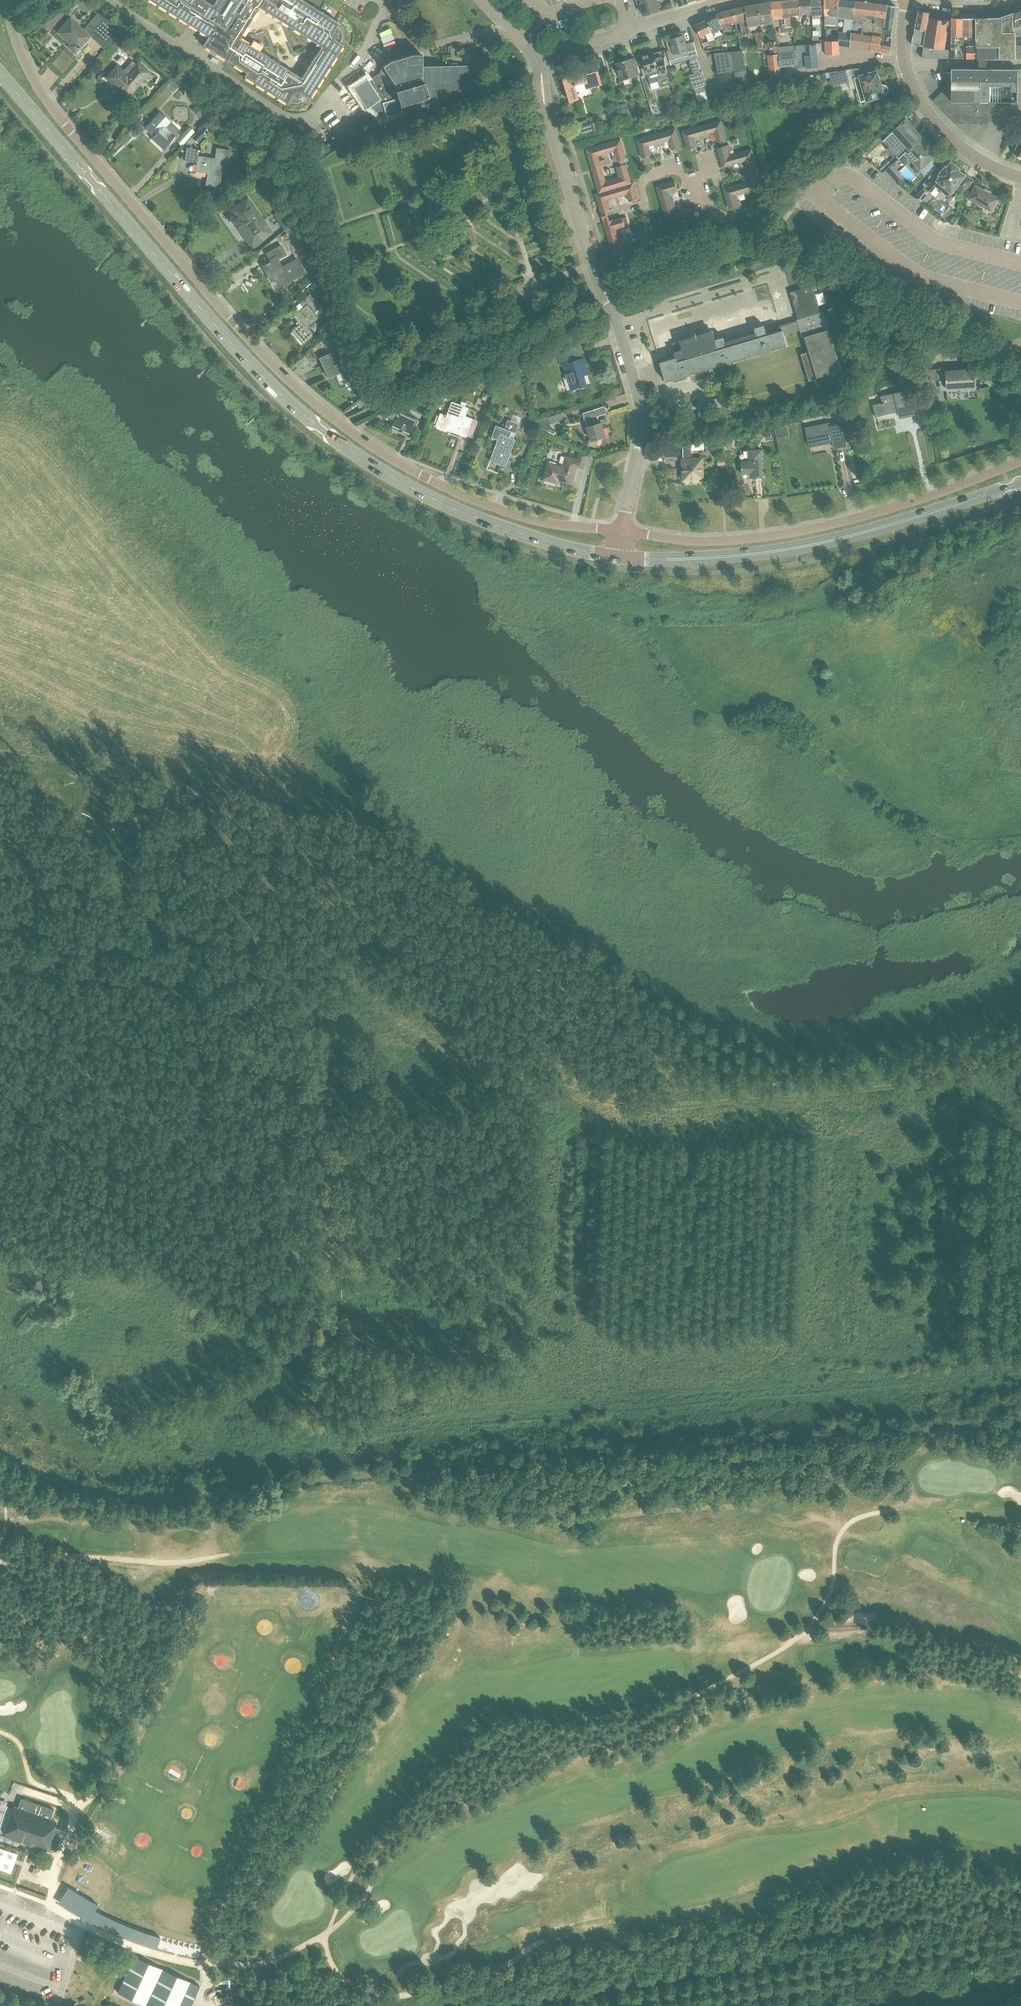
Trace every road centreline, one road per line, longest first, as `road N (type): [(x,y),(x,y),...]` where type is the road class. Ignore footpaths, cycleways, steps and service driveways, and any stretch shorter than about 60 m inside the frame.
road 1 (track): [(1020,1077),(623,1102),(509,1077),(392,1034),(102,986),(0,959)]
road 2 (track): [(1020,1421),(137,1496),(46,1481),(0,1453)]
road 3 (residential): [(622,530),(511,514),(457,492),(316,405),(232,321),(68,128),(32,76),(7,0)]
road 4 (secondary): [(616,557),(444,504),(322,430),(226,338),(0,72)]
road 5 (residential): [(622,530),(643,427),(638,394),(543,95),(539,56)]
road 6 (residential): [(1020,1933),(550,2005)]
road 7 (secondary): [(616,557),(809,546),(1020,483)]
road 8 (residential): [(1020,461),(885,510),(786,533),(704,542),(622,530)]
road 9 (secondary): [(1020,176),(954,141),(918,96),(905,64)]
road 10 (residential): [(817,192),(736,217),(715,211),(697,183)]
road 11 (residential): [(785,79),(847,60),(905,58)]

